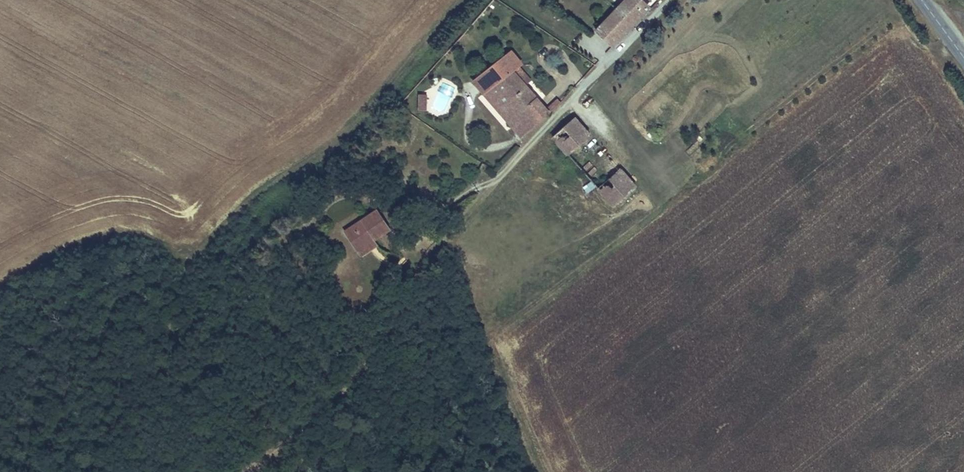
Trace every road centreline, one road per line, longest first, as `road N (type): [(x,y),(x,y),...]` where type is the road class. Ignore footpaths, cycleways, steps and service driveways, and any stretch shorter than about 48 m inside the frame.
road 1 (track): [(247,471),(361,371),(444,242),(494,185)]

